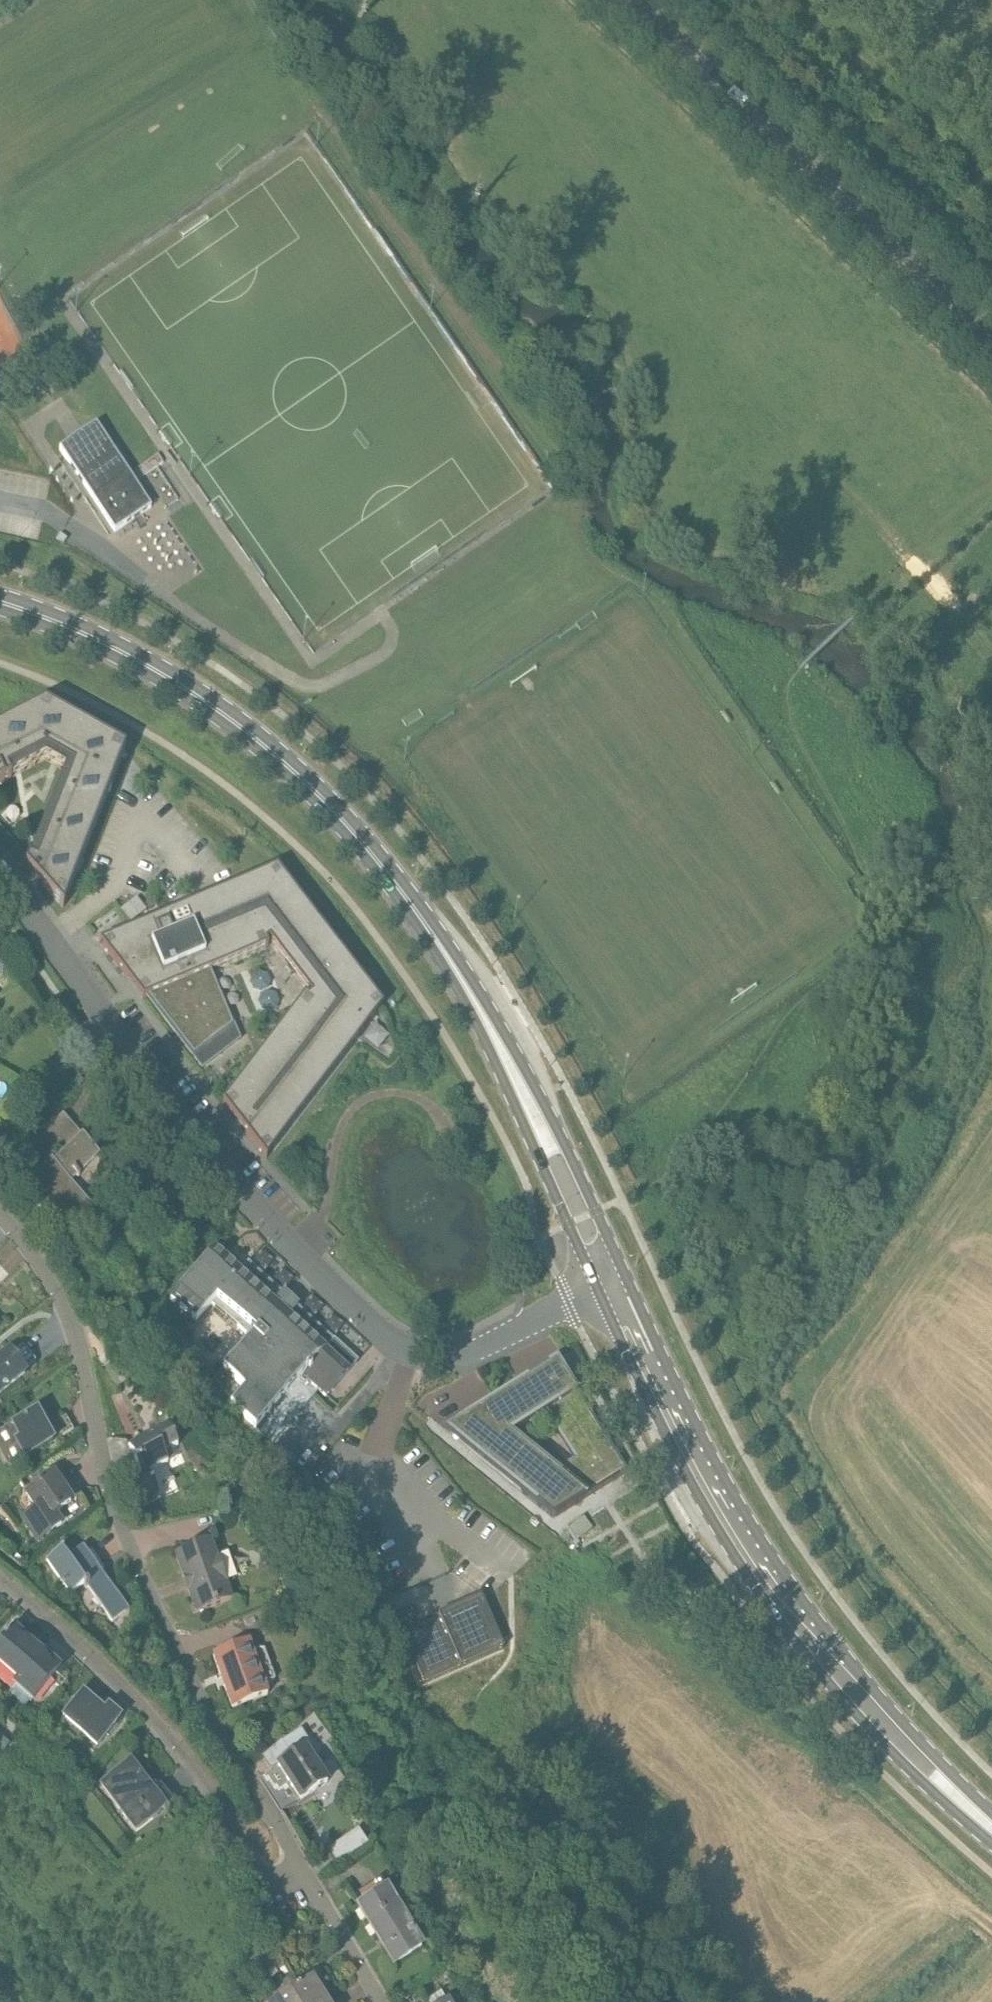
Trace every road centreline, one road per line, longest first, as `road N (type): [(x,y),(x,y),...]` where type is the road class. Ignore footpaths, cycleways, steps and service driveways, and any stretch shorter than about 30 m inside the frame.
road 1 (residential): [(307,1874),(217,1728),(160,1610),(108,1490),(67,1312),(0,1213)]
road 2 (primary): [(599,1288),(688,1475),(769,1606),(853,1711),(991,1844)]
road 3 (primary): [(991,1812),(874,1690),(790,1582),(711,1453),(627,1276)]
road 4 (unclassified): [(0,875),(243,1194),(335,1292),(410,1351)]
road 5 (primary): [(432,933),(338,814),(225,713),(113,646),(0,600)]
road 6 (secondary): [(991,338),(631,0)]
road 7 (residential): [(307,1874),(281,1885),(266,1879),(158,1723),(0,1577)]
road 8 (primary): [(627,1276),(515,1051),(446,940),(432,933)]
road 9 (primary): [(432,933),(599,1288)]
road 10 (unclassified): [(599,1288),(468,1352),(410,1351)]
road 11 (unclassified): [(381,2001),(307,1874)]

